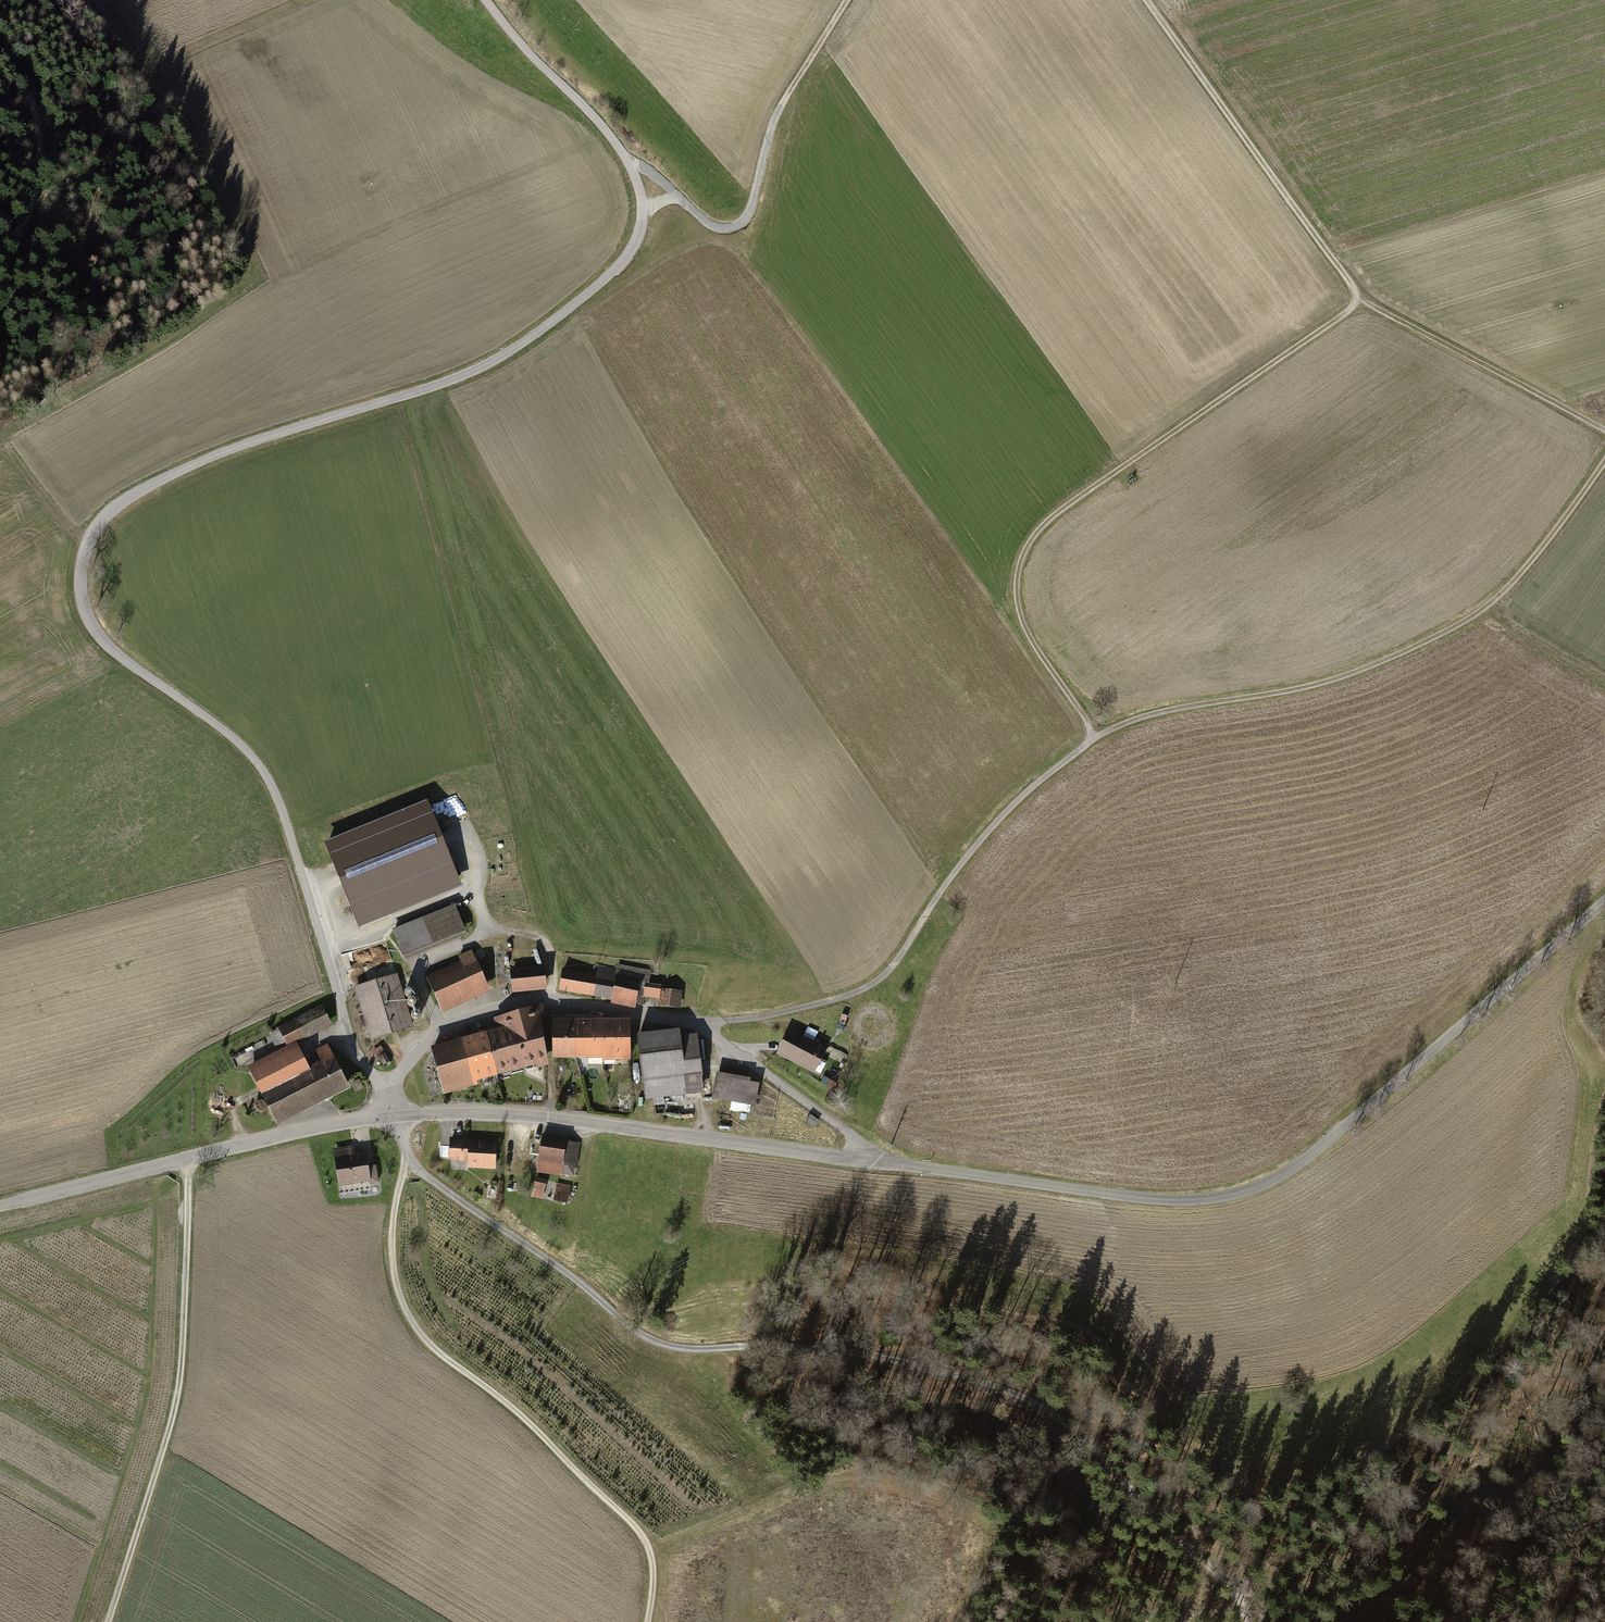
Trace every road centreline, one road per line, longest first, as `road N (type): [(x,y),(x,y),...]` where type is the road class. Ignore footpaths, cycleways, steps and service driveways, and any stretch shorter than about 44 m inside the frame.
road 1 (tertiary): [(485,0),(626,158),(643,210),(624,266),(490,363),(248,443),(132,495),(105,518),(81,569),(81,601),(110,650),(223,730),(267,778),(349,1034),(394,1116)]
road 2 (unclassified): [(1241,1621),(1236,1592),(1170,1534),(1069,1424),(1016,1396),(901,1362),(829,1350),(664,1346),(422,1174),(394,1116)]
road 3 (tertiary): [(1604,901),(1306,1164),(1246,1194),(1107,1196),(869,1163)]
road 4 (track): [(1094,737),(1030,643),(1017,608),(1029,544),(1059,509),(1357,299)]
road 5 (track): [(1604,463),(1529,566),(1453,630),(1315,686),(1154,713),(1094,737)]
road 6 (residential): [(394,1116),(395,1077),(439,1032),(504,1007),(552,1001),(698,1024),(857,1143),(869,1163)]
road 7 (track): [(645,1621),(653,1580),(645,1540),(505,1401),(435,1352),(407,1317),(390,1239),(406,1155)]
road 8 (track): [(698,1024),(818,1006),(891,974),(983,834),(1094,737)]
road 9 (tertiary): [(869,1163),(551,1117),(394,1116)]
road 10 (track): [(109,1621),(178,1398),(190,1159)]
road 11 (tertiary): [(394,1116),(0,1207)]
road 12 (track): [(626,158),(711,226),(743,223),(771,124),(850,0)]
road 13 (track): [(1357,299),(1146,0)]
road 14 (track): [(1604,430),(1357,299)]
road 15 (track): [(0,253),(33,207),(39,137),(31,100),(0,54)]
road 16 (track): [(1486,609),(1604,680)]

